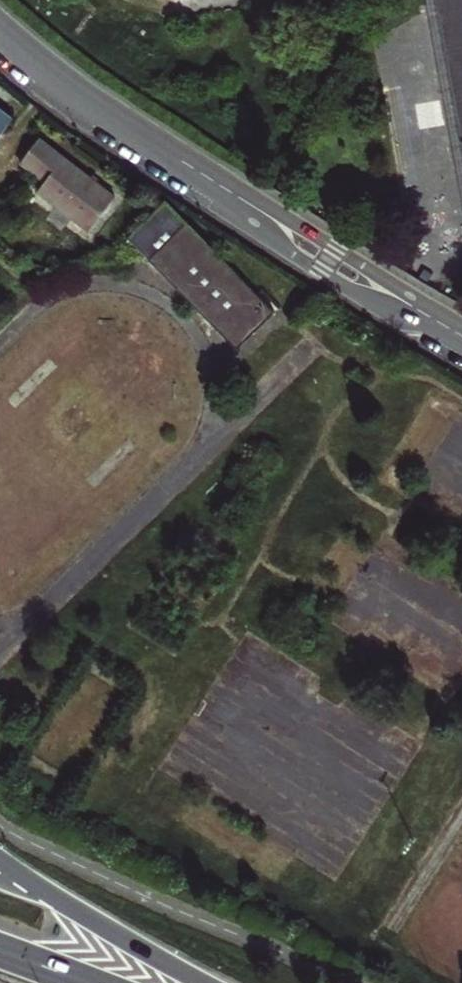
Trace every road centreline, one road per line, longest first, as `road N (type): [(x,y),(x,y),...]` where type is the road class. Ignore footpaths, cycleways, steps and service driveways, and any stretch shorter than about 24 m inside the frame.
road 1 (residential): [(0,37),(115,127),(461,340)]
road 2 (trunk): [(202,982),(0,863)]

